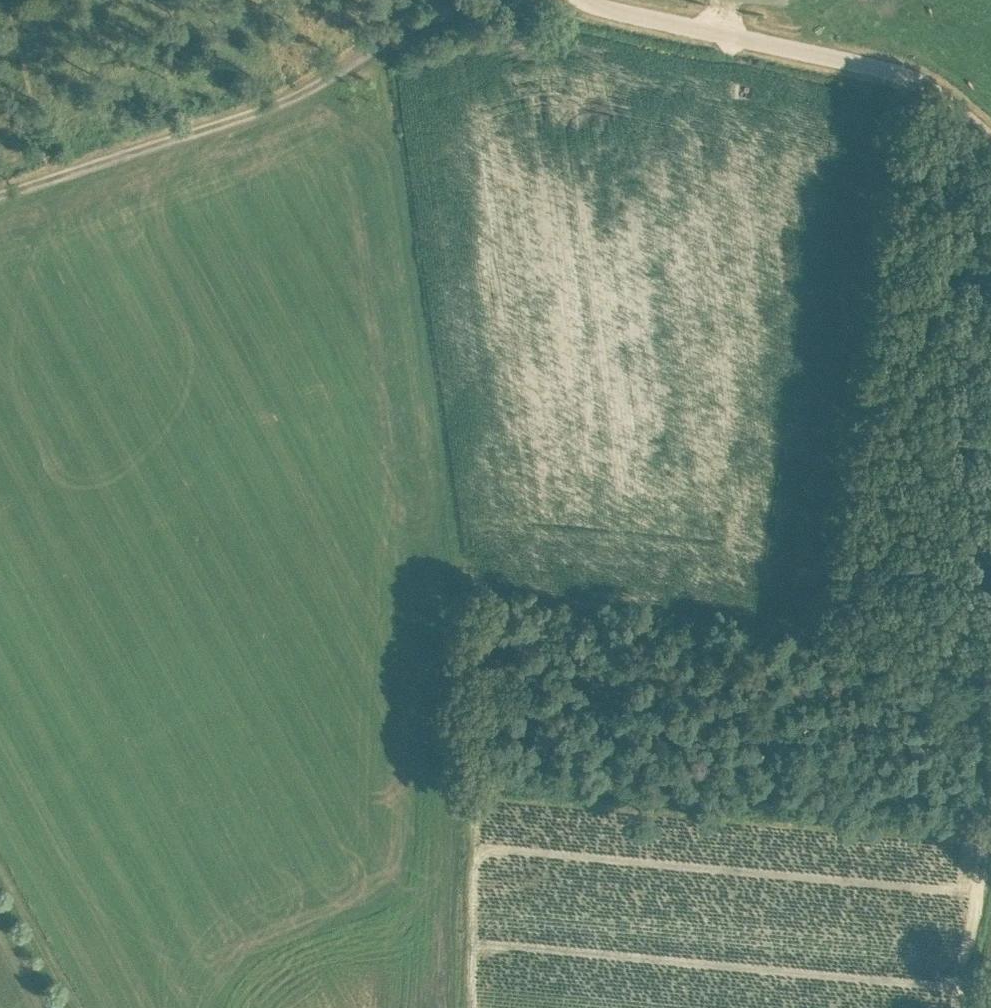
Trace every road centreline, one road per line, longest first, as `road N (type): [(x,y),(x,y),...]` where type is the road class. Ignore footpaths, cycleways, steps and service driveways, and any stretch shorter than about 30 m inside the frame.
road 1 (unclassified): [(990,136),(918,81),(586,0)]

